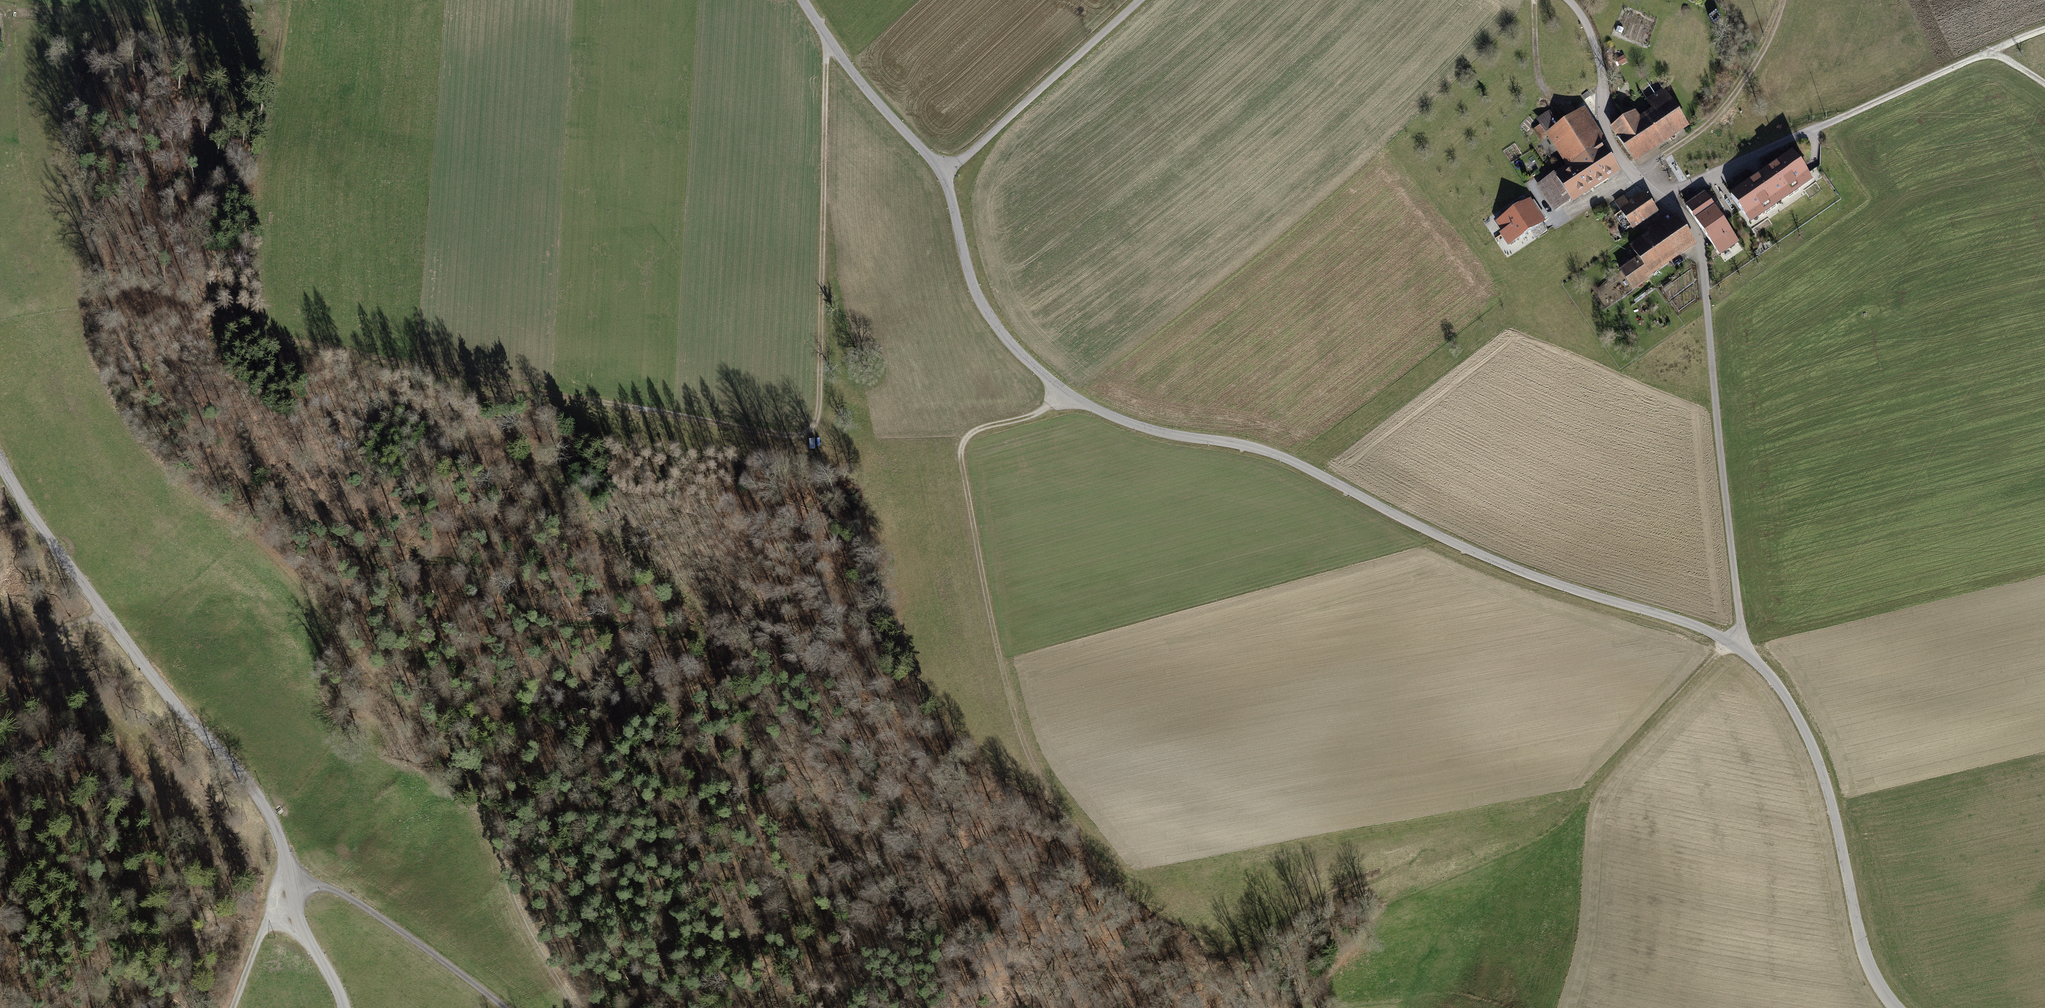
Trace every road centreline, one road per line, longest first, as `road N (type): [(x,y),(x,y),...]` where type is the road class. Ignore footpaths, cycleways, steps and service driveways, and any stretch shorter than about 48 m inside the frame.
road 1 (unclassified): [(803,0),(880,105),(945,175),(980,301),(1018,352),(1065,394),(1131,423),(1261,448),(1441,538),(1687,622),(1742,649),(1793,708),(1811,744),(1862,947),(1896,1007)]
road 2 (track): [(28,15),(63,26),(80,305),(119,404),(164,461),(282,559),(336,631),(452,744),(479,798)]
road 3 (track): [(826,34),(819,409),(812,429),(788,433),(552,393),(296,335)]
road 4 (tertiary): [(0,463),(104,613),(253,790),(280,843),(305,936),(343,1007)]
road 5 (track): [(1065,394),(1034,413),(977,426),(964,458),(986,583),(1034,758),(1116,873)]
road 6 (track): [(479,798),(479,760),(396,594),(407,564),(448,563),(541,618),(686,634)]
road 7 (track): [(104,613),(7,667),(4,690),(134,928),(131,958),(102,1007)]
road 8 (track): [(1663,200),(1686,218),(1703,256),(1742,649)]
road 9 (track): [(1663,200),(1988,51)]
road 10 (track): [(945,175),(1137,0)]
road 11 (track): [(290,887),(323,887),(365,903),(507,1007)]
road 12 (track): [(1634,174),(1700,131),(1737,92),(1784,0)]
road 13 (track): [(1566,811),(1729,641)]
road 14 (track): [(1564,0),(1598,47),(1614,148),(1663,200)]
road 15 (track): [(574,1007),(515,897),(479,798)]
road 16 (track): [(290,887),(277,895),(231,1007)]

